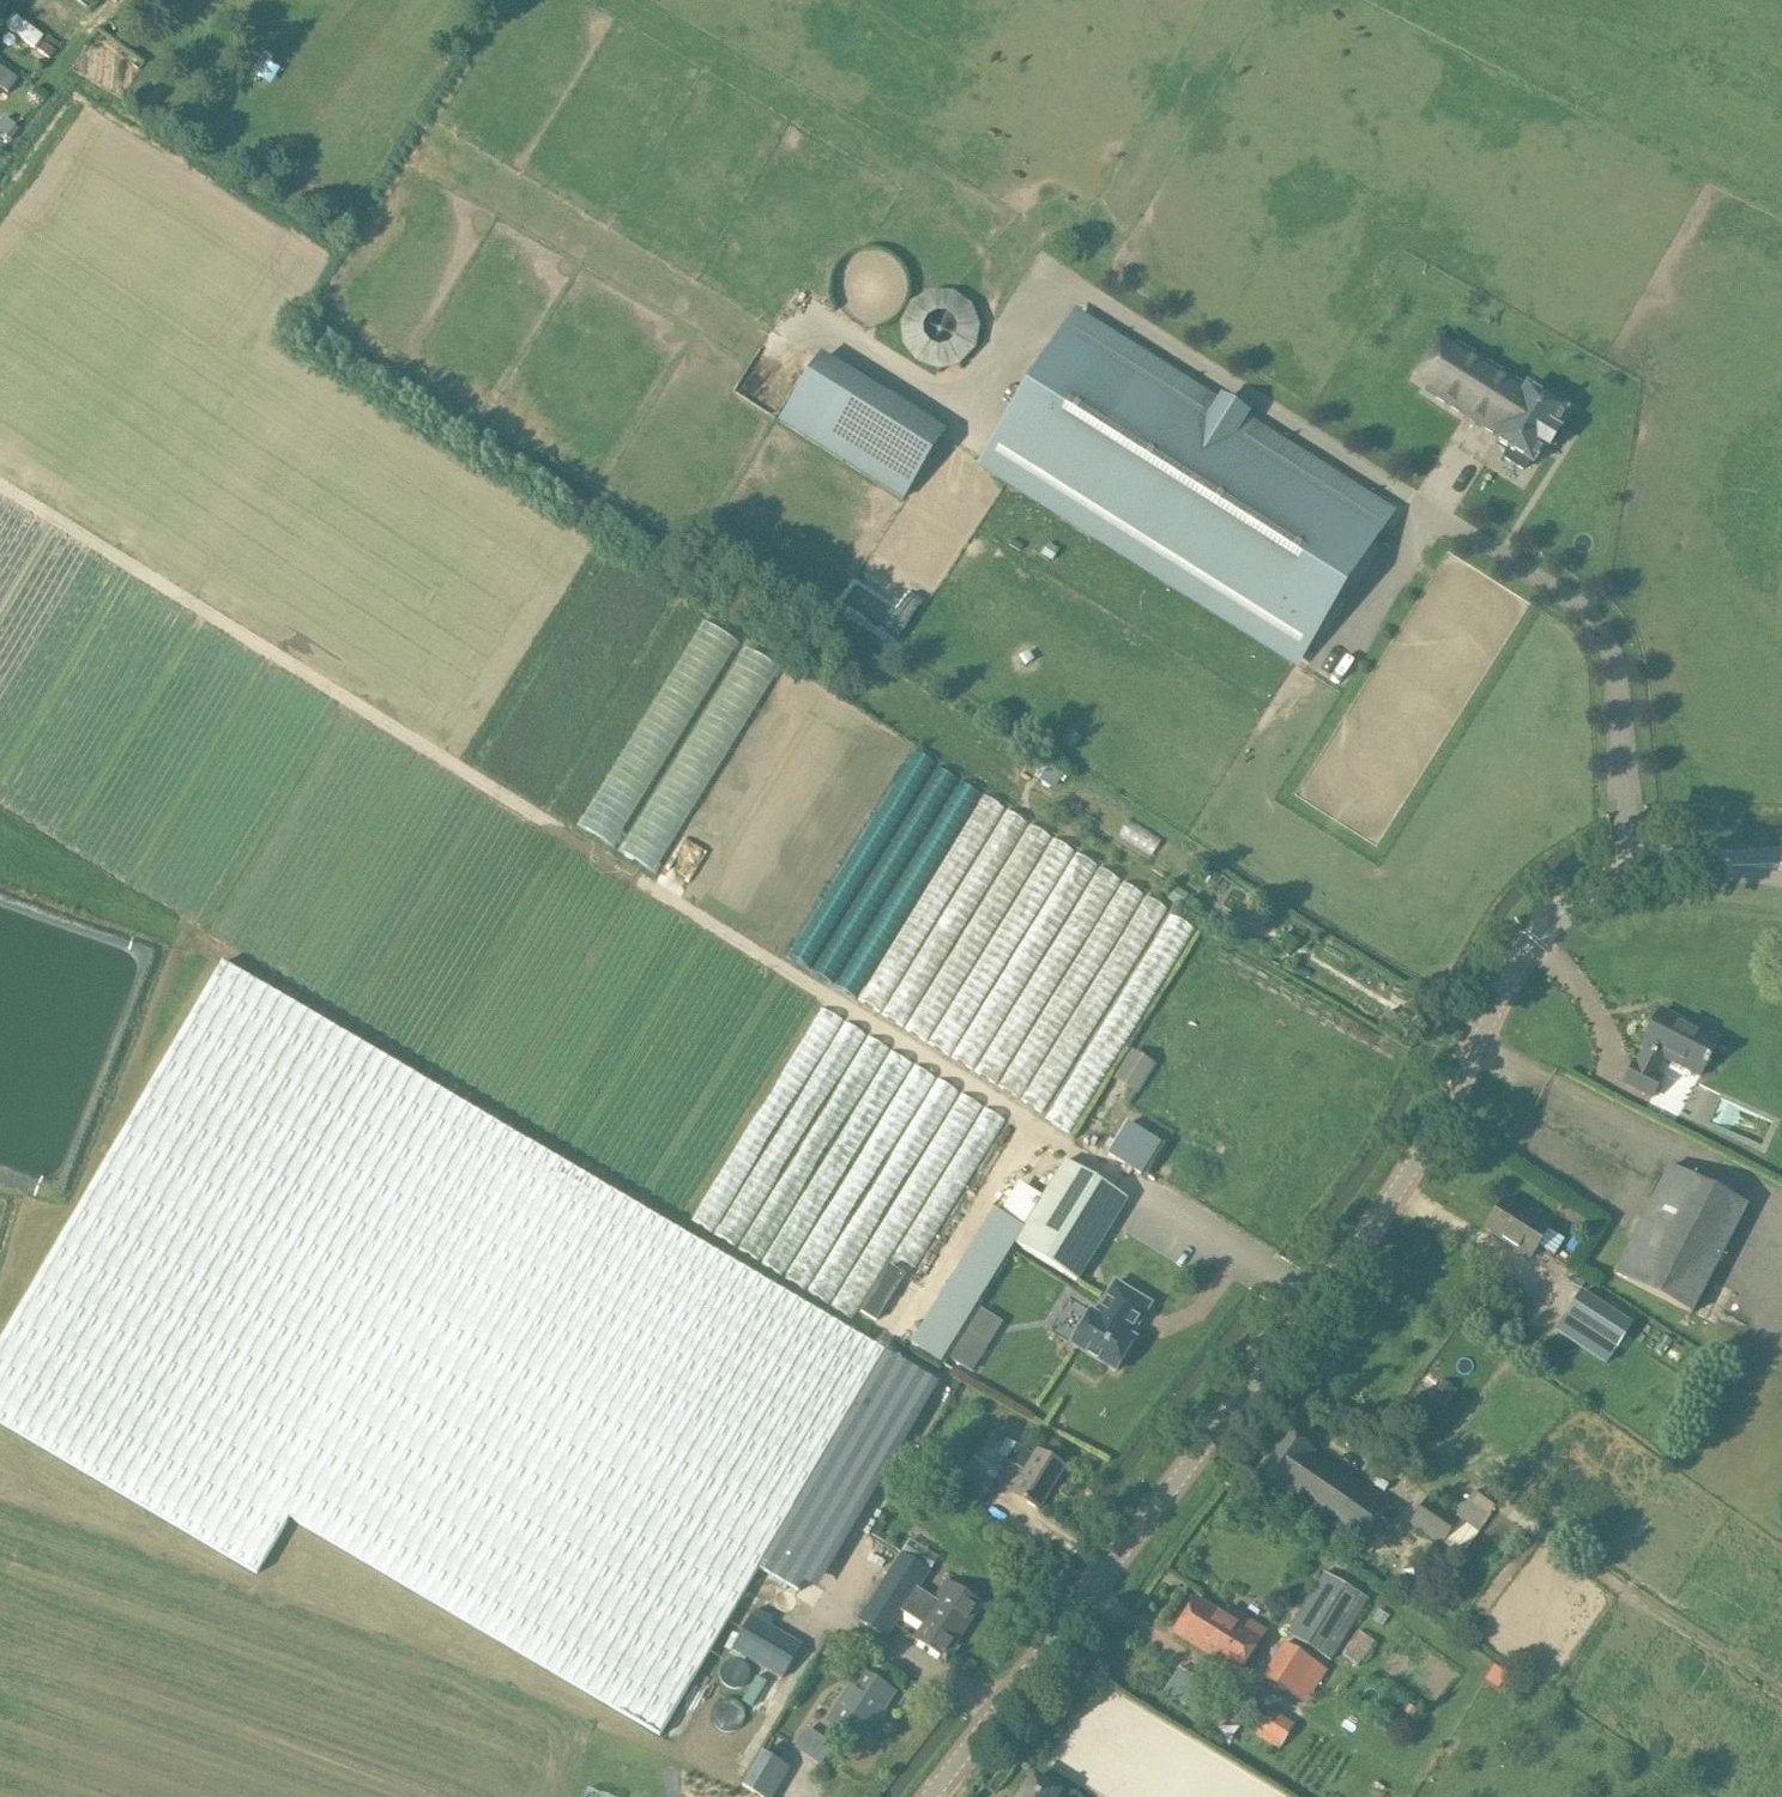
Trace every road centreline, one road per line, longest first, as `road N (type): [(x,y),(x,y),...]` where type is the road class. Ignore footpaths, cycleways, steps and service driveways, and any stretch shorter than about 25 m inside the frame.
road 1 (unclassified): [(929,1796),(1413,1166),(1533,937),(1597,889),(1648,873),(1722,865)]

